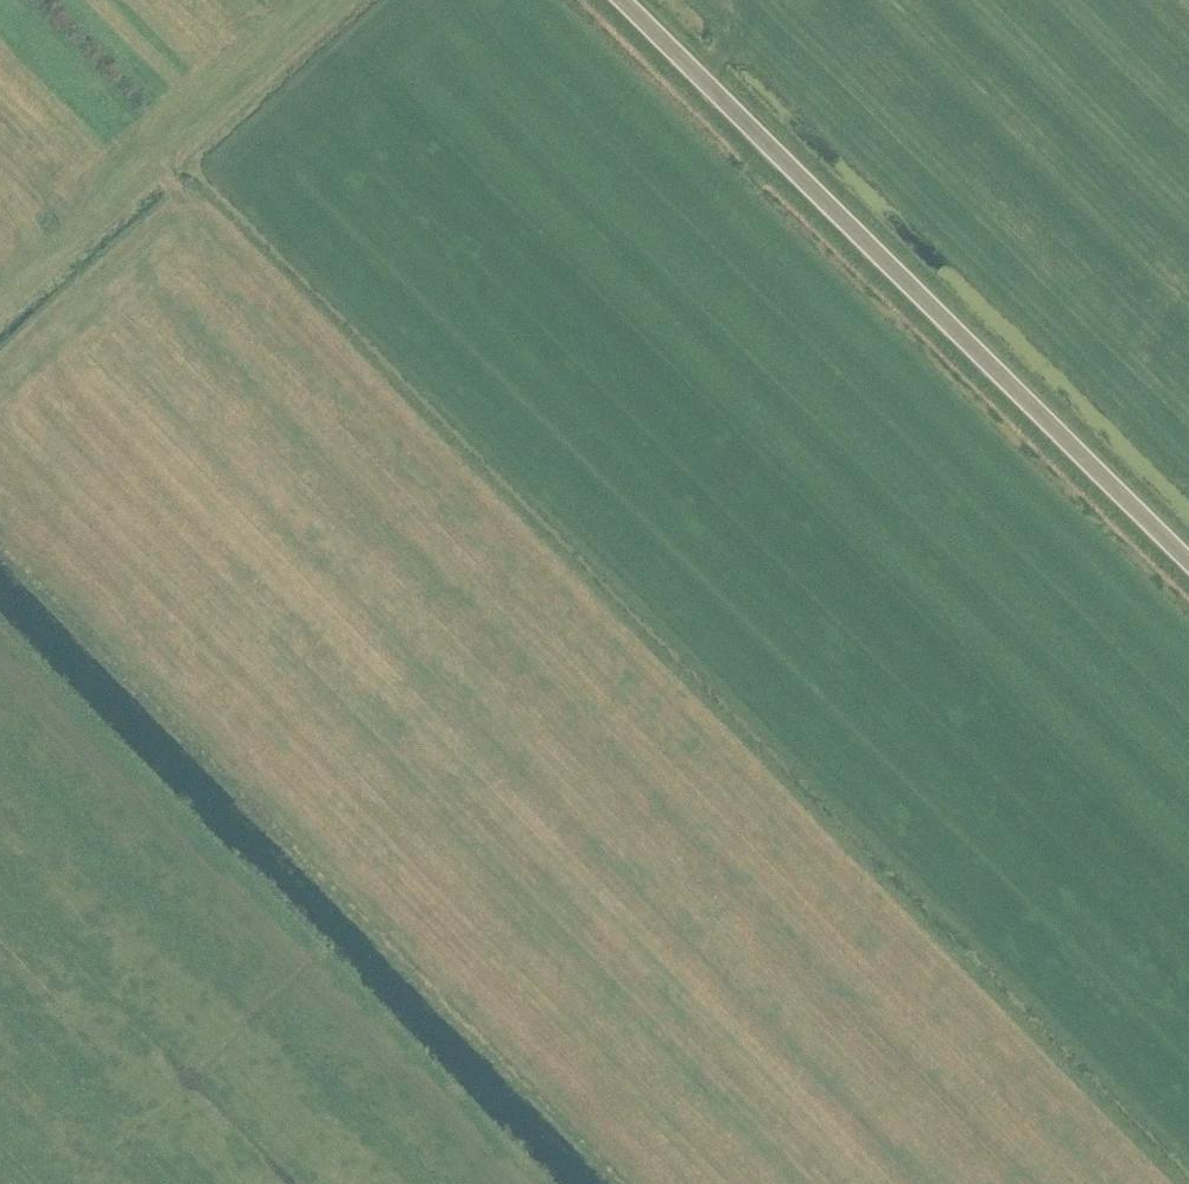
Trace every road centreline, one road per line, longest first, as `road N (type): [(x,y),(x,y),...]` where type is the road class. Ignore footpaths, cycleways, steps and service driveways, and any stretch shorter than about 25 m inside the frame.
road 1 (unclassified): [(1188,562),(621,0)]

